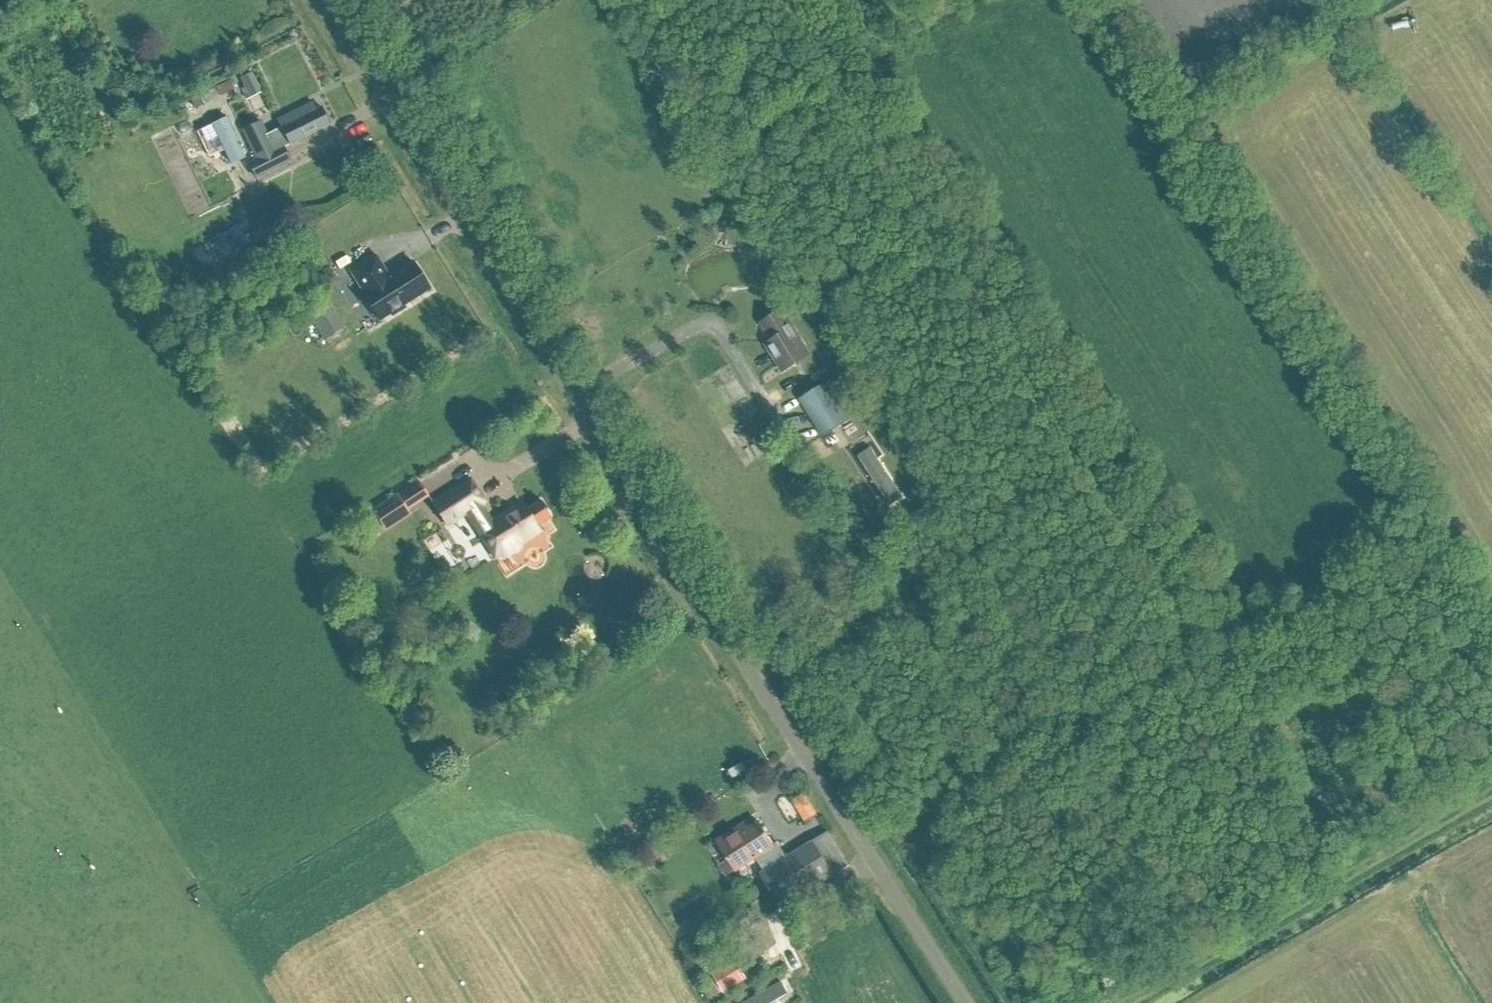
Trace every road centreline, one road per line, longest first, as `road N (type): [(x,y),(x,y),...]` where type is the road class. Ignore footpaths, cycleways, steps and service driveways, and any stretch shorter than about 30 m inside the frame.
road 1 (unclassified): [(968,1002),(316,0)]

